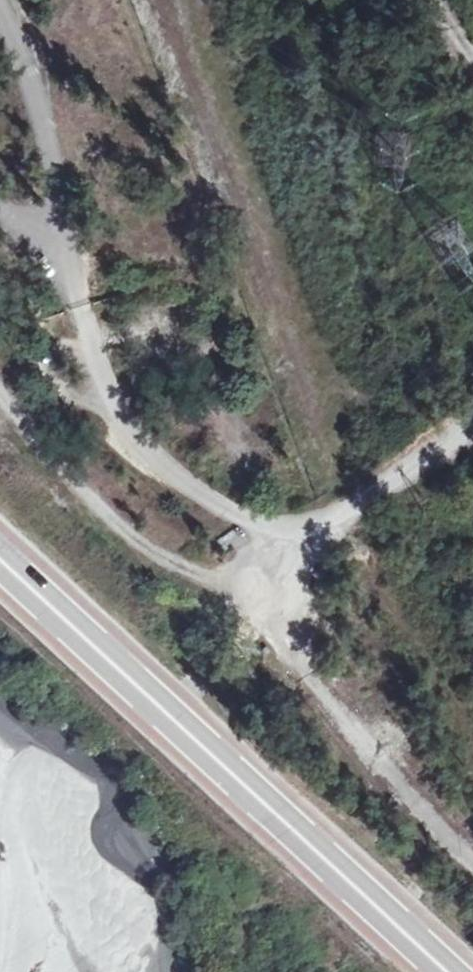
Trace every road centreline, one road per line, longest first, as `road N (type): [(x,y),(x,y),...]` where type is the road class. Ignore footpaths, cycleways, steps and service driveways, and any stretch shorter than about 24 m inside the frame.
road 1 (track): [(299,566),(122,405),(60,250),(27,36),(9,0)]
road 2 (trunk): [(0,559),(448,971)]
road 3 (track): [(0,397),(162,551),(300,651)]
road 4 (unclassified): [(472,422),(299,566)]

